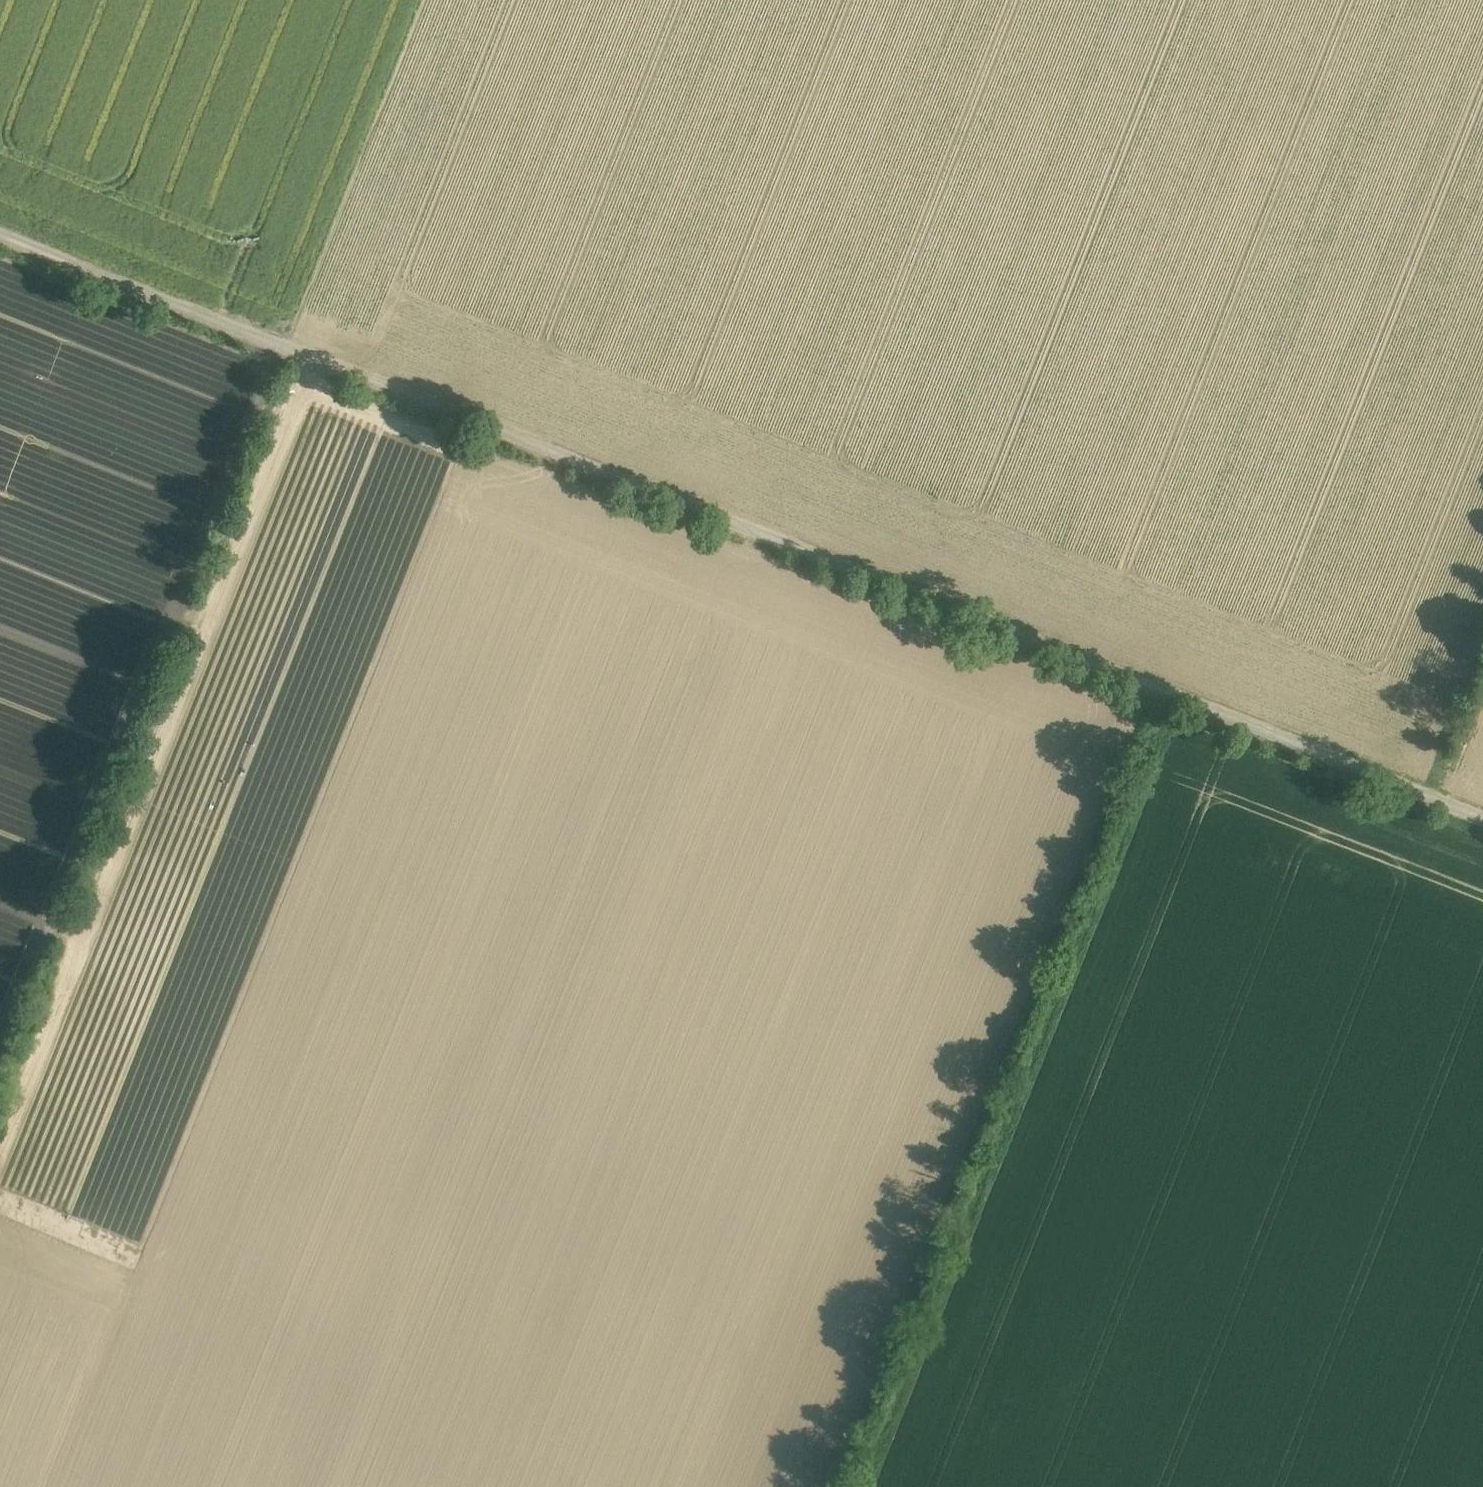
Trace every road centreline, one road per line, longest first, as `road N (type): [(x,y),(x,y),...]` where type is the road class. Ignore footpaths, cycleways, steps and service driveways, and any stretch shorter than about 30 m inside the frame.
road 1 (track): [(0,243),(1482,824)]

